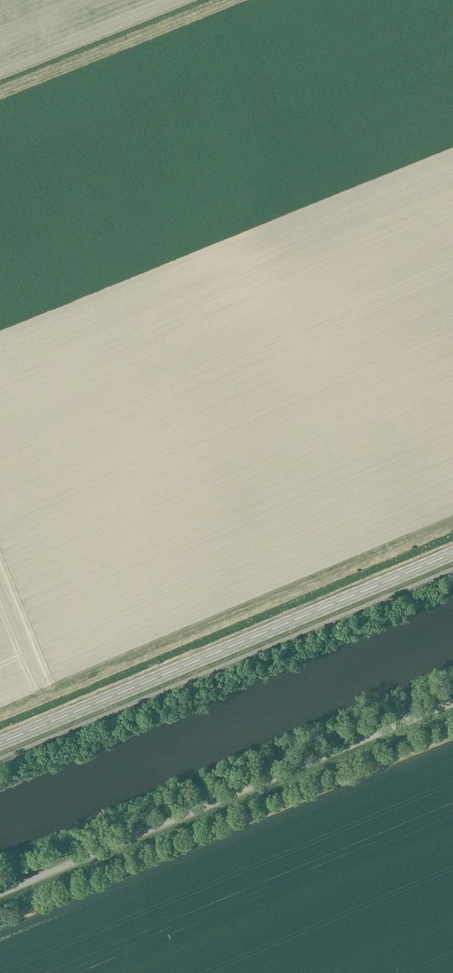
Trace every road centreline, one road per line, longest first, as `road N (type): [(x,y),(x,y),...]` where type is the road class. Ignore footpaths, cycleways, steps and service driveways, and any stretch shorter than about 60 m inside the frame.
road 1 (unclassified): [(0,890),(452,699)]
road 2 (primary): [(452,553),(0,743)]

